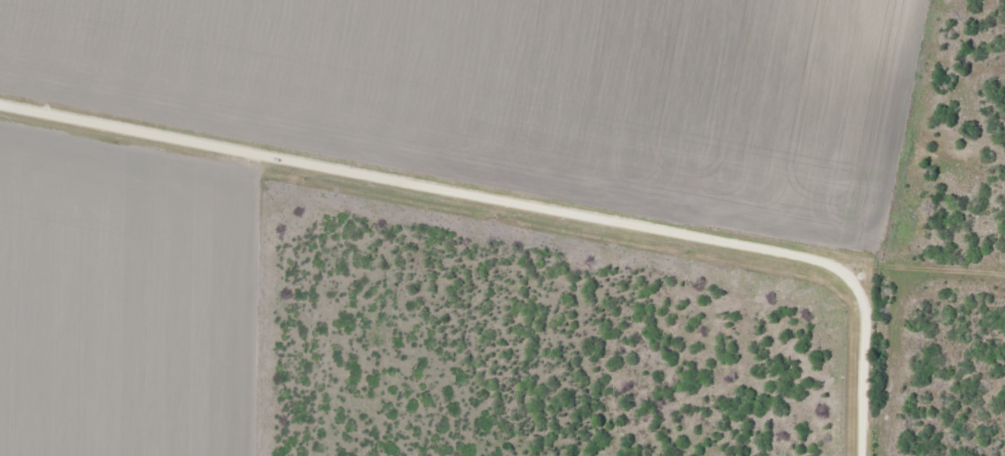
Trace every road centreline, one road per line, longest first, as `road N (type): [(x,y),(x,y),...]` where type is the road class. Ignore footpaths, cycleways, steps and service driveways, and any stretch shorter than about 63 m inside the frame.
road 1 (residential): [(859,455),(863,301),(826,271),(0,112)]

